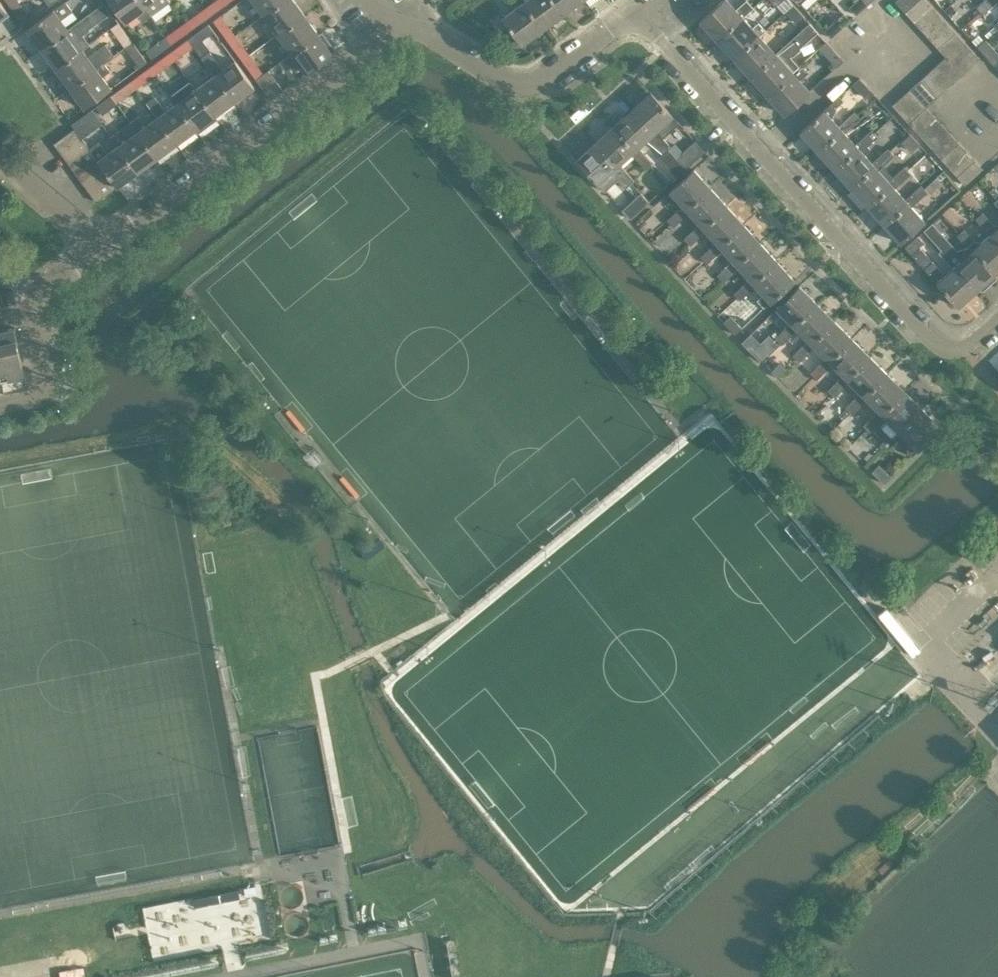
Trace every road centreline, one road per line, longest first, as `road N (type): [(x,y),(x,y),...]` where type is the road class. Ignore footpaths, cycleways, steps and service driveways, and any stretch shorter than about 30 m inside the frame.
road 1 (residential): [(101,244),(398,30),(426,25),(520,82),(634,8)]
road 2 (residential): [(634,8),(939,341),(969,337),(997,312)]
road 3 (residential): [(0,406),(39,399),(35,298),(101,244)]
road 4 (residential): [(101,244),(0,155)]

